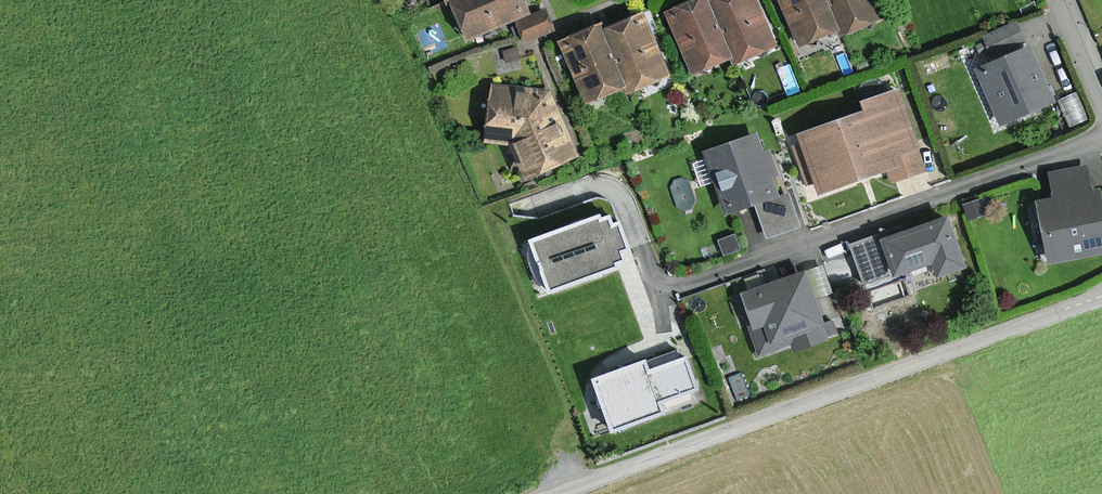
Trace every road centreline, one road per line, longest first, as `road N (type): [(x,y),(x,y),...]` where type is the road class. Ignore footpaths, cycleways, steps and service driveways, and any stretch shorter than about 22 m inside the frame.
road 1 (residential): [(1101,294),(545,493)]

